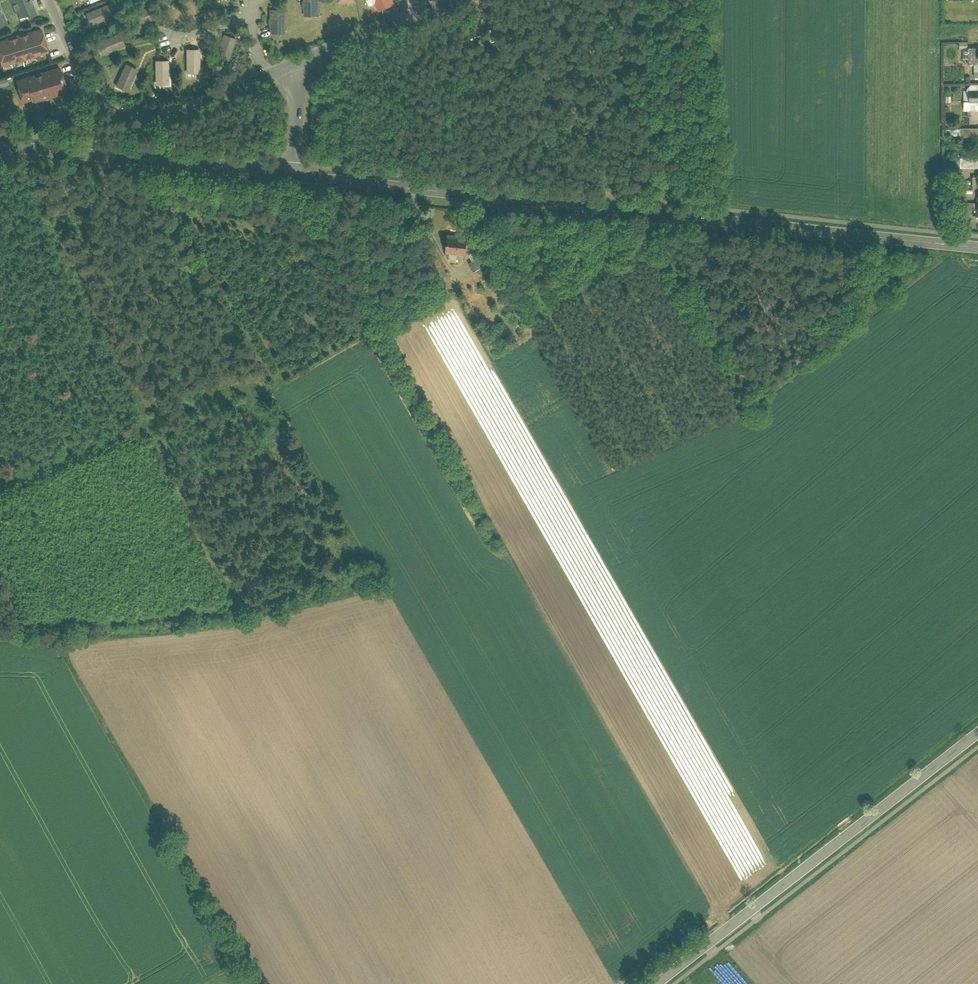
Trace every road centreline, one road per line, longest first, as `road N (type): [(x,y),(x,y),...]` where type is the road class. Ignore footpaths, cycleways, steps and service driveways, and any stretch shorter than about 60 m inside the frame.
road 1 (tertiary): [(977,247),(293,176)]
road 2 (tertiary): [(977,734),(657,983)]
road 3 (residential): [(264,77),(169,118),(135,121),(101,108),(81,86),(47,0)]
road 4 (tertiary): [(293,176),(0,145)]
road 5 (residential): [(453,0),(297,63)]

